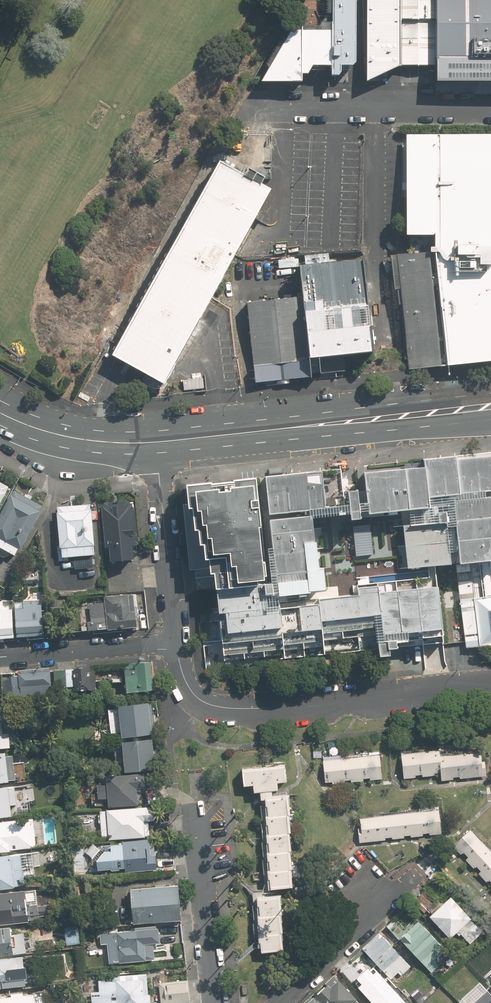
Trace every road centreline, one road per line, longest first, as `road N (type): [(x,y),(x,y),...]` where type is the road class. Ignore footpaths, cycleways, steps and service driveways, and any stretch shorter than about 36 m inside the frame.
road 1 (residential): [(176,643),(191,689),(226,707),(490,688)]
road 2 (secondary): [(155,441),(490,406)]
road 3 (residential): [(490,103),(245,100)]
road 4 (residential): [(155,441),(176,643)]
road 5 (residential): [(216,1002),(201,820)]
road 6 (residential): [(279,1002),(411,880)]
road 7 (residential): [(176,643),(0,657)]
road 8 (secondary): [(0,412),(87,440),(155,441)]

